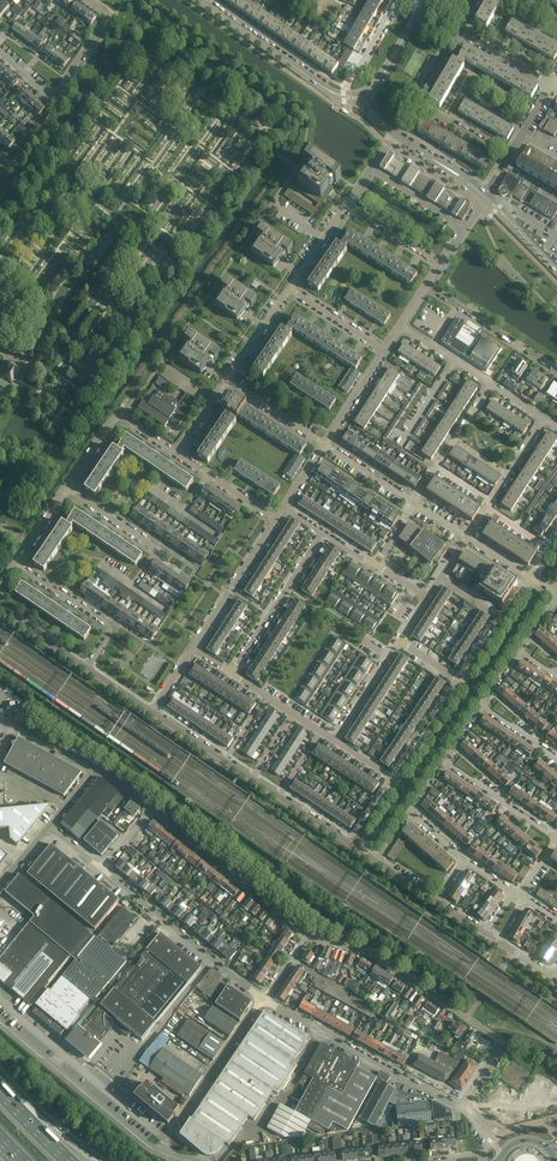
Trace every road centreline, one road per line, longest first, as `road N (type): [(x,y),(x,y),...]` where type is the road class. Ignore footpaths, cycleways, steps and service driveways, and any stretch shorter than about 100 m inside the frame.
road 1 (residential): [(468,1102),(502,1042),(377,956),(308,933)]
road 2 (unclassified): [(263,999),(460,1108)]
road 3 (tertiary): [(162,1153),(0,1022)]
road 4 (unclassified): [(263,999),(102,869)]
road 5 (residential): [(308,933),(152,808)]
road 6 (residential): [(0,52),(51,98),(108,16),(87,0)]
road 7 (tertiary): [(363,96),(334,94),(199,0)]
road 8 (residential): [(103,566),(133,586),(158,550),(68,489)]
road 9 (residential): [(509,156),(419,101),(458,30)]
road 10 (unclassified): [(162,1153),(263,999)]
road 11 (residential): [(232,674),(323,534)]
road 12 (residential): [(87,669),(113,629),(18,564)]
road 13 (residential): [(68,489),(119,418),(176,454)]
road 14 (residential): [(193,649),(277,519)]
road 15 (residential): [(556,370),(427,286)]
road 16 (residential): [(556,839),(444,760)]
road 17 (motorway): [(104,1160),(0,1075)]
road 18 (residential): [(324,239),(277,206),(295,169),(277,153)]

